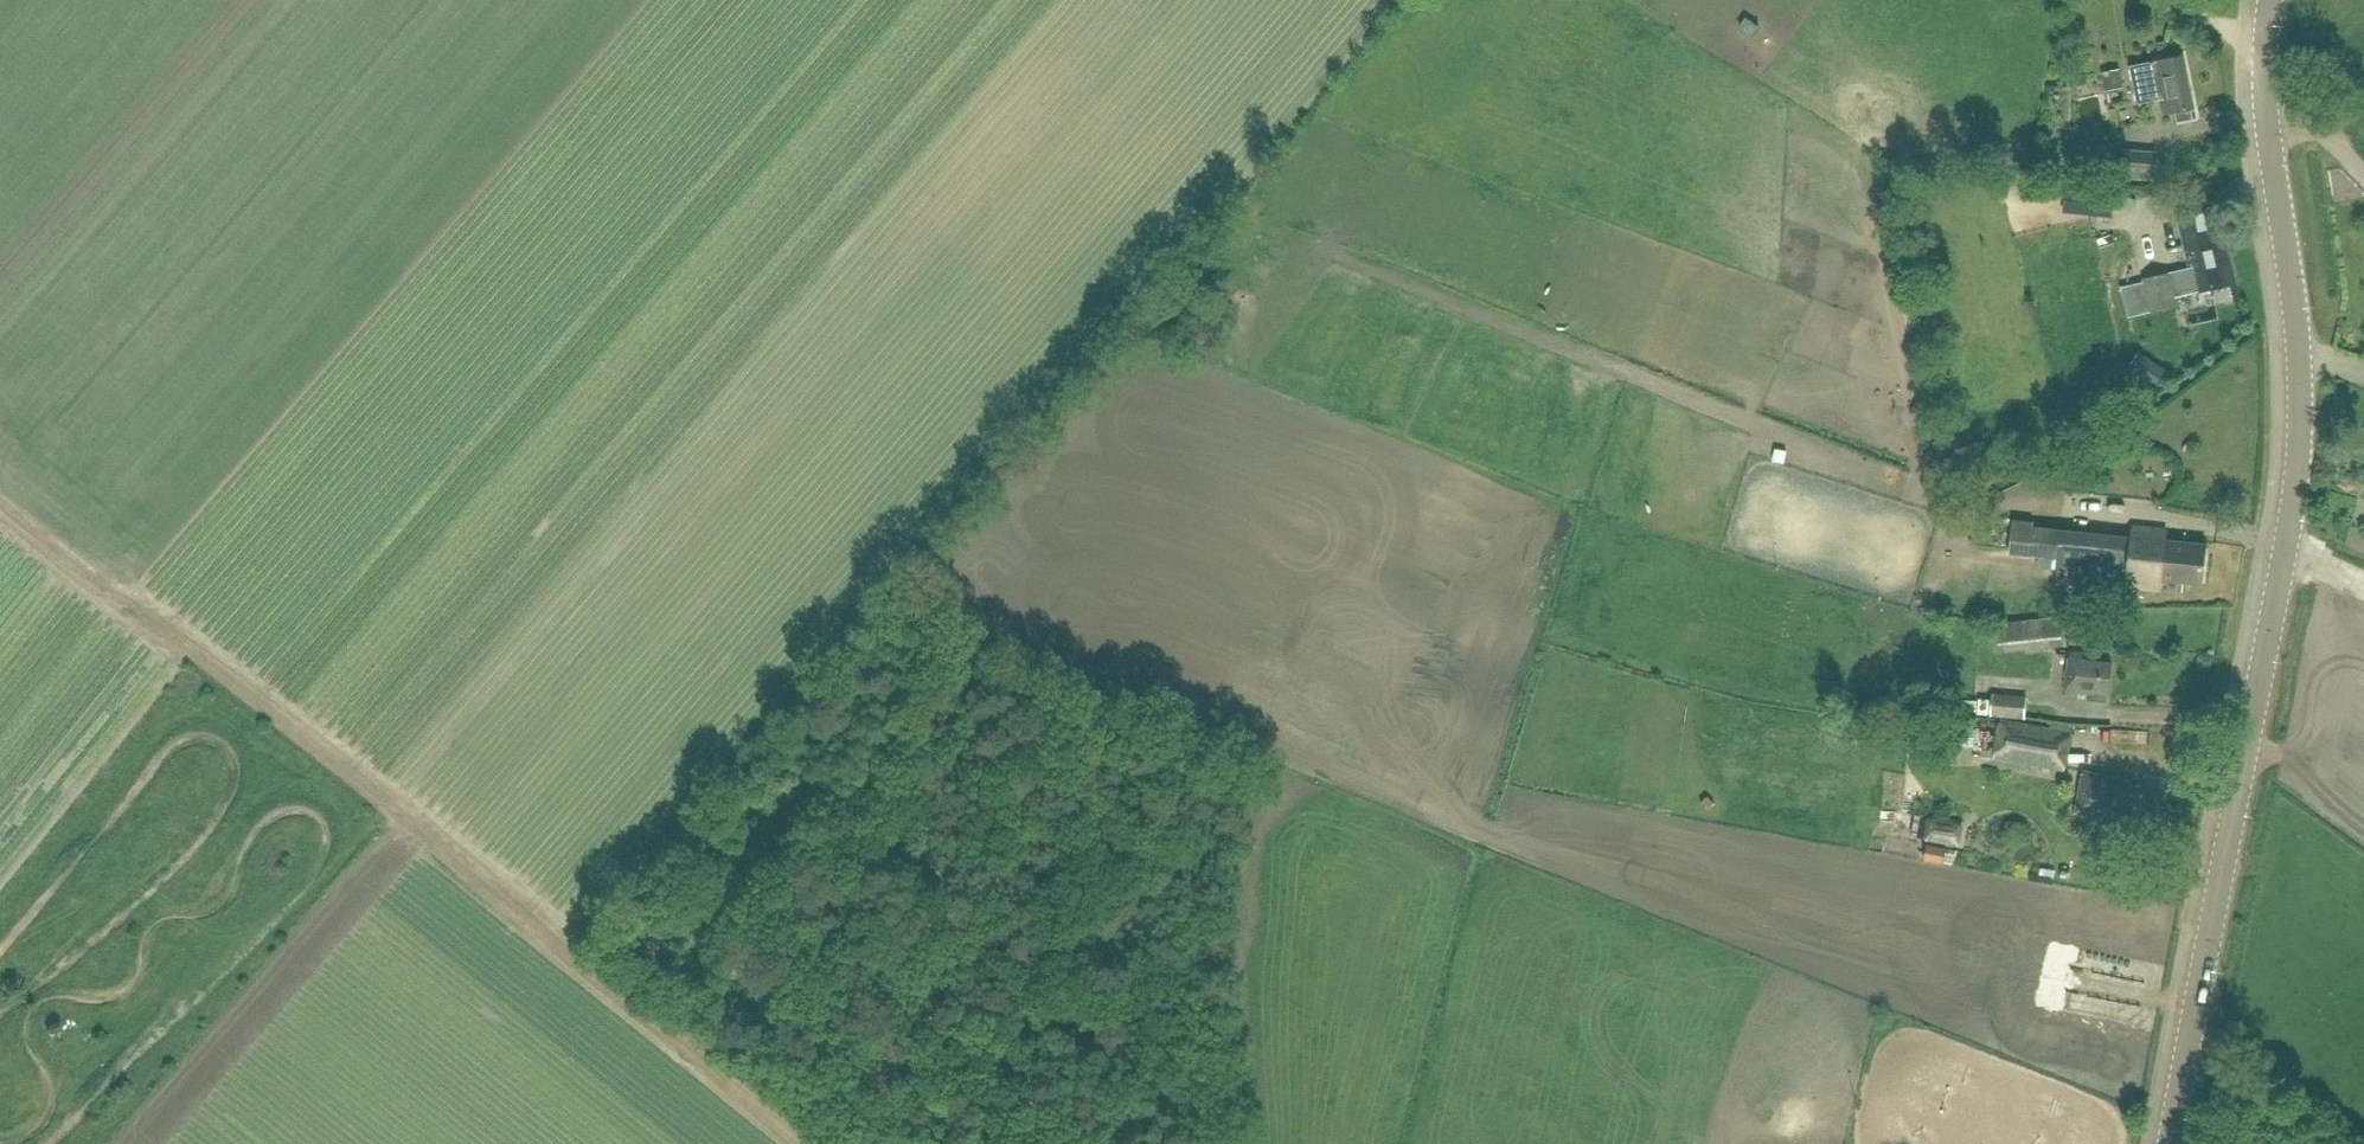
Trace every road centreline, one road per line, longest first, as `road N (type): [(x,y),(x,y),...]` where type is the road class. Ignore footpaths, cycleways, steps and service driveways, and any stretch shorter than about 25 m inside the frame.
road 1 (secondary): [(2173,1143),(2263,658),(2307,352),(2281,0)]
road 2 (track): [(0,493),(812,1143)]
road 3 (track): [(2196,0),(2363,167)]

